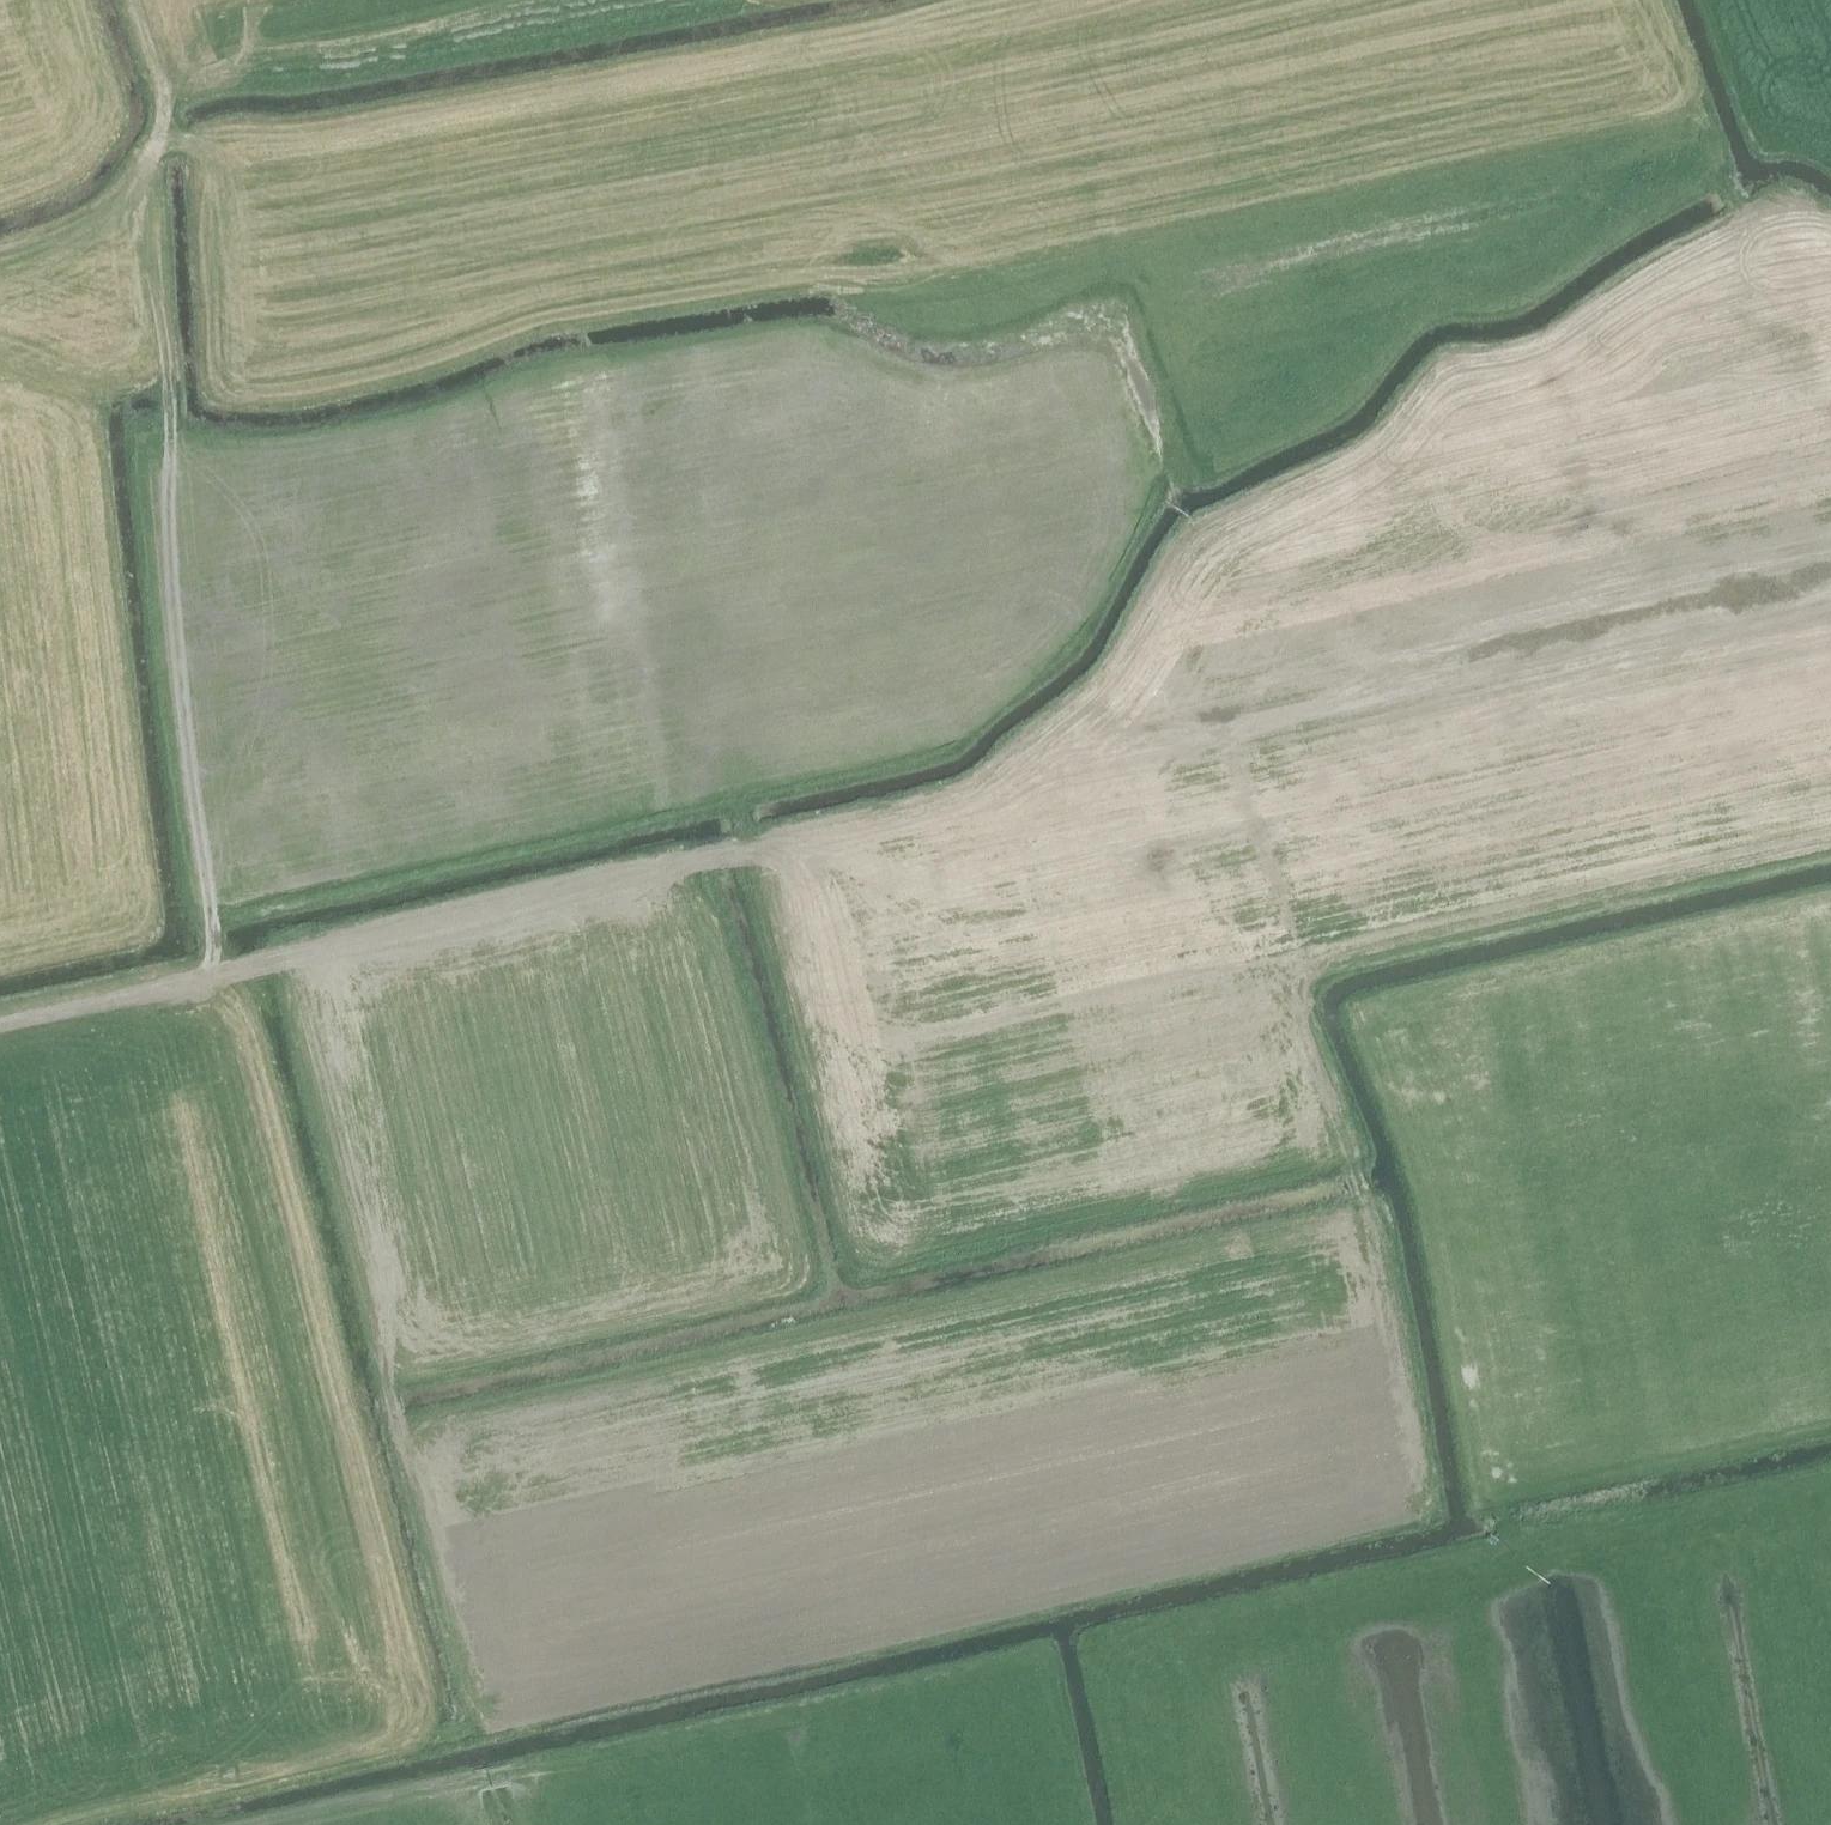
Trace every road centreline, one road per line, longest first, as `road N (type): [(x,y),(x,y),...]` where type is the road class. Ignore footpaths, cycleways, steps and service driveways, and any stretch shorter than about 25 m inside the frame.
road 1 (track): [(130,0),(161,116),(153,162),(167,390),(143,492),(186,869),(218,955)]
road 2 (track): [(0,1011),(208,977),(218,955)]

